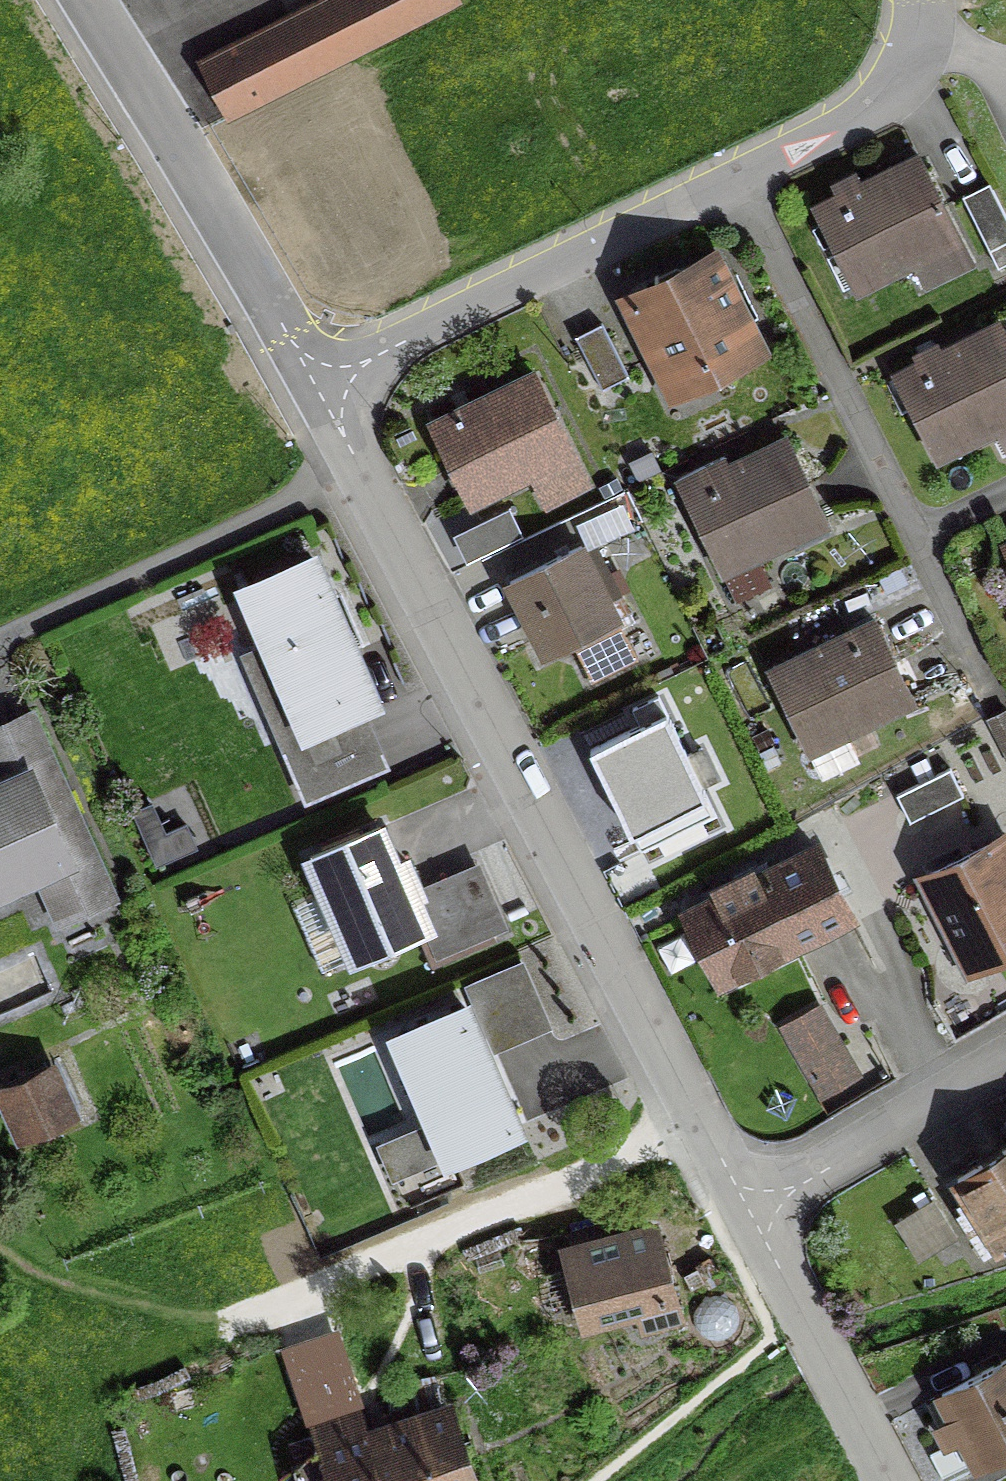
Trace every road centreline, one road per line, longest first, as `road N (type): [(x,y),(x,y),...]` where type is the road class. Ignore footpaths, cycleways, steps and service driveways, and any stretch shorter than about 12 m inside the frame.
road 1 (residential): [(297,385),(750,1209)]
road 2 (residential): [(297,385),(856,115),(884,90),(900,59),(906,0)]
road 3 (track): [(49,1280),(217,1318),(433,1240),(692,1112)]
road 4 (residential): [(69,0),(297,385)]
road 5 (residential): [(750,1209),(890,1480)]
road 6 (residential): [(750,1209),(1005,1056)]

